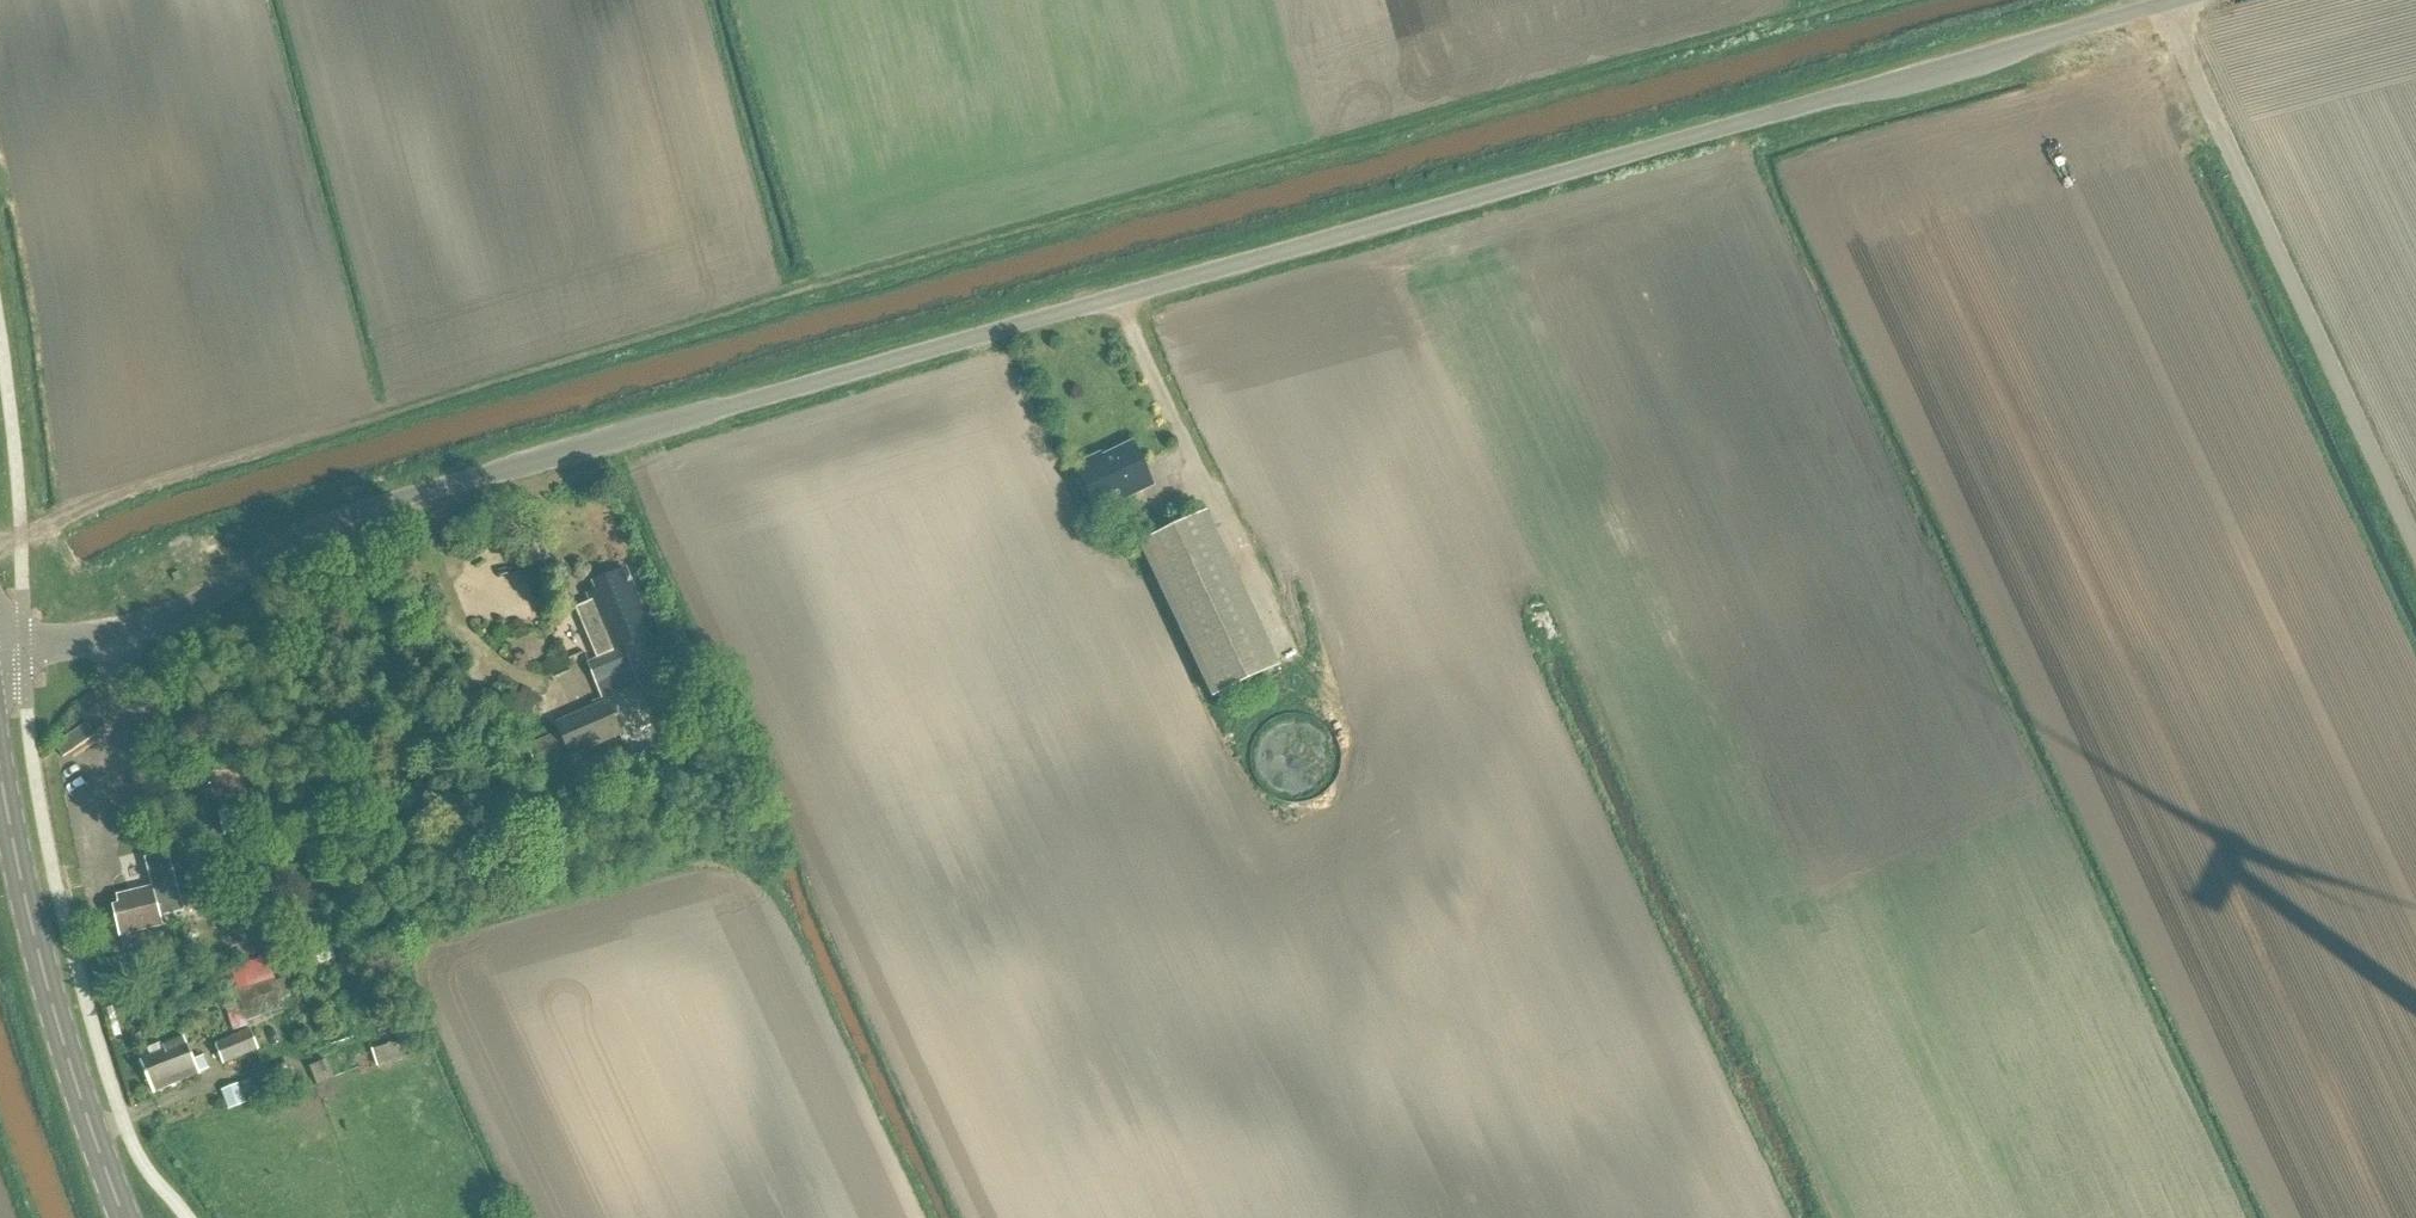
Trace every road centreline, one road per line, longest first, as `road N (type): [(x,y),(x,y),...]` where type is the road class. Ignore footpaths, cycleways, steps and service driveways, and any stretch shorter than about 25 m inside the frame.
road 1 (unclassified): [(0,641),(116,636),(238,582),(335,519),(2180,0)]
road 2 (primary): [(130,1217),(56,1014),(0,752)]

